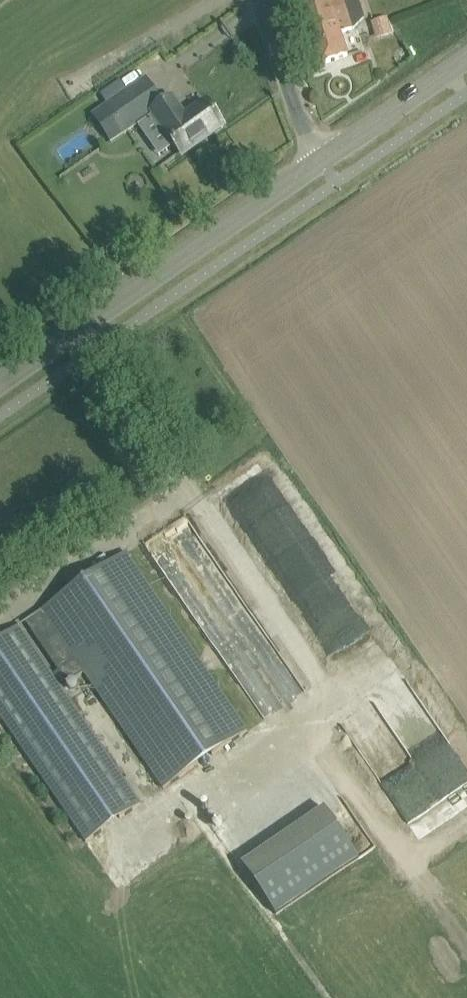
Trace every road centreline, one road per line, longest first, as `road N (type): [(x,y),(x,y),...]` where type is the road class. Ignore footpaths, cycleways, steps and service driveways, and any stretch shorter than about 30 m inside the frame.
road 1 (tertiary): [(316,164),(0,382)]
road 2 (tertiary): [(466,59),(316,164)]
road 3 (unclassified): [(316,164),(259,0)]

